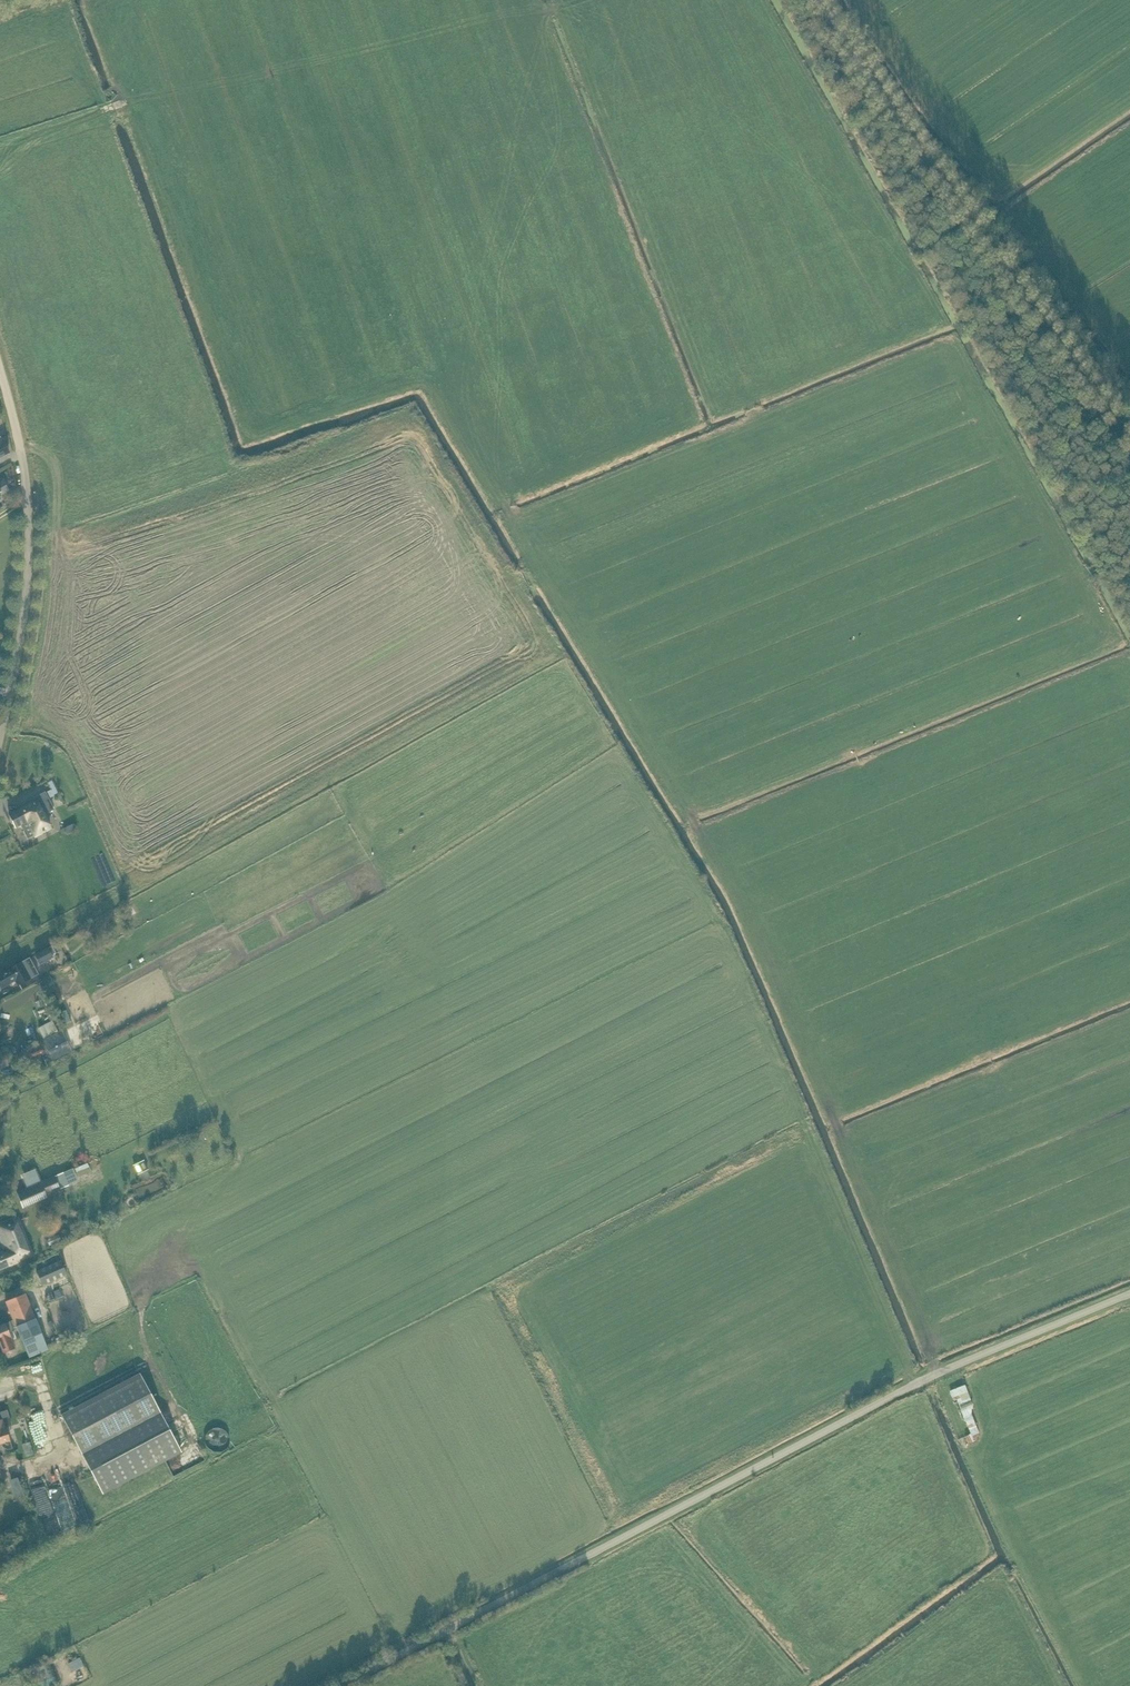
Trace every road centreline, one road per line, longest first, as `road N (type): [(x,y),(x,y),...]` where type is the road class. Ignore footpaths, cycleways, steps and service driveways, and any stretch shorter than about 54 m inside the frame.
road 1 (unclassified): [(343,1685),(948,1370),(1129,1295)]
road 2 (unclassified): [(1129,445),(817,0)]
road 3 (unclassified): [(0,738),(25,604),(29,532),(0,371)]

